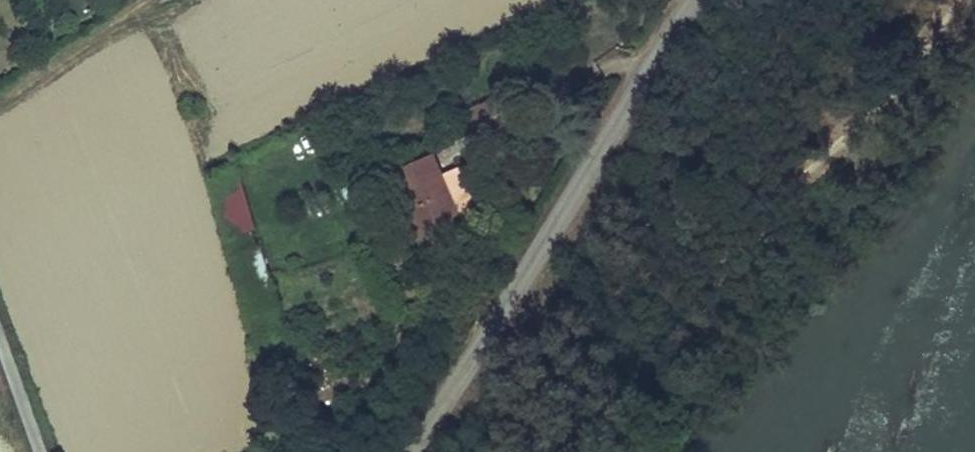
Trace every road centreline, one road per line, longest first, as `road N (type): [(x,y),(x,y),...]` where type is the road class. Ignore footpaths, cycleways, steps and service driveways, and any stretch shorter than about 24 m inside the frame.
road 1 (unclassified): [(410,451),(694,0)]
road 2 (unclassified): [(43,451),(0,328)]

